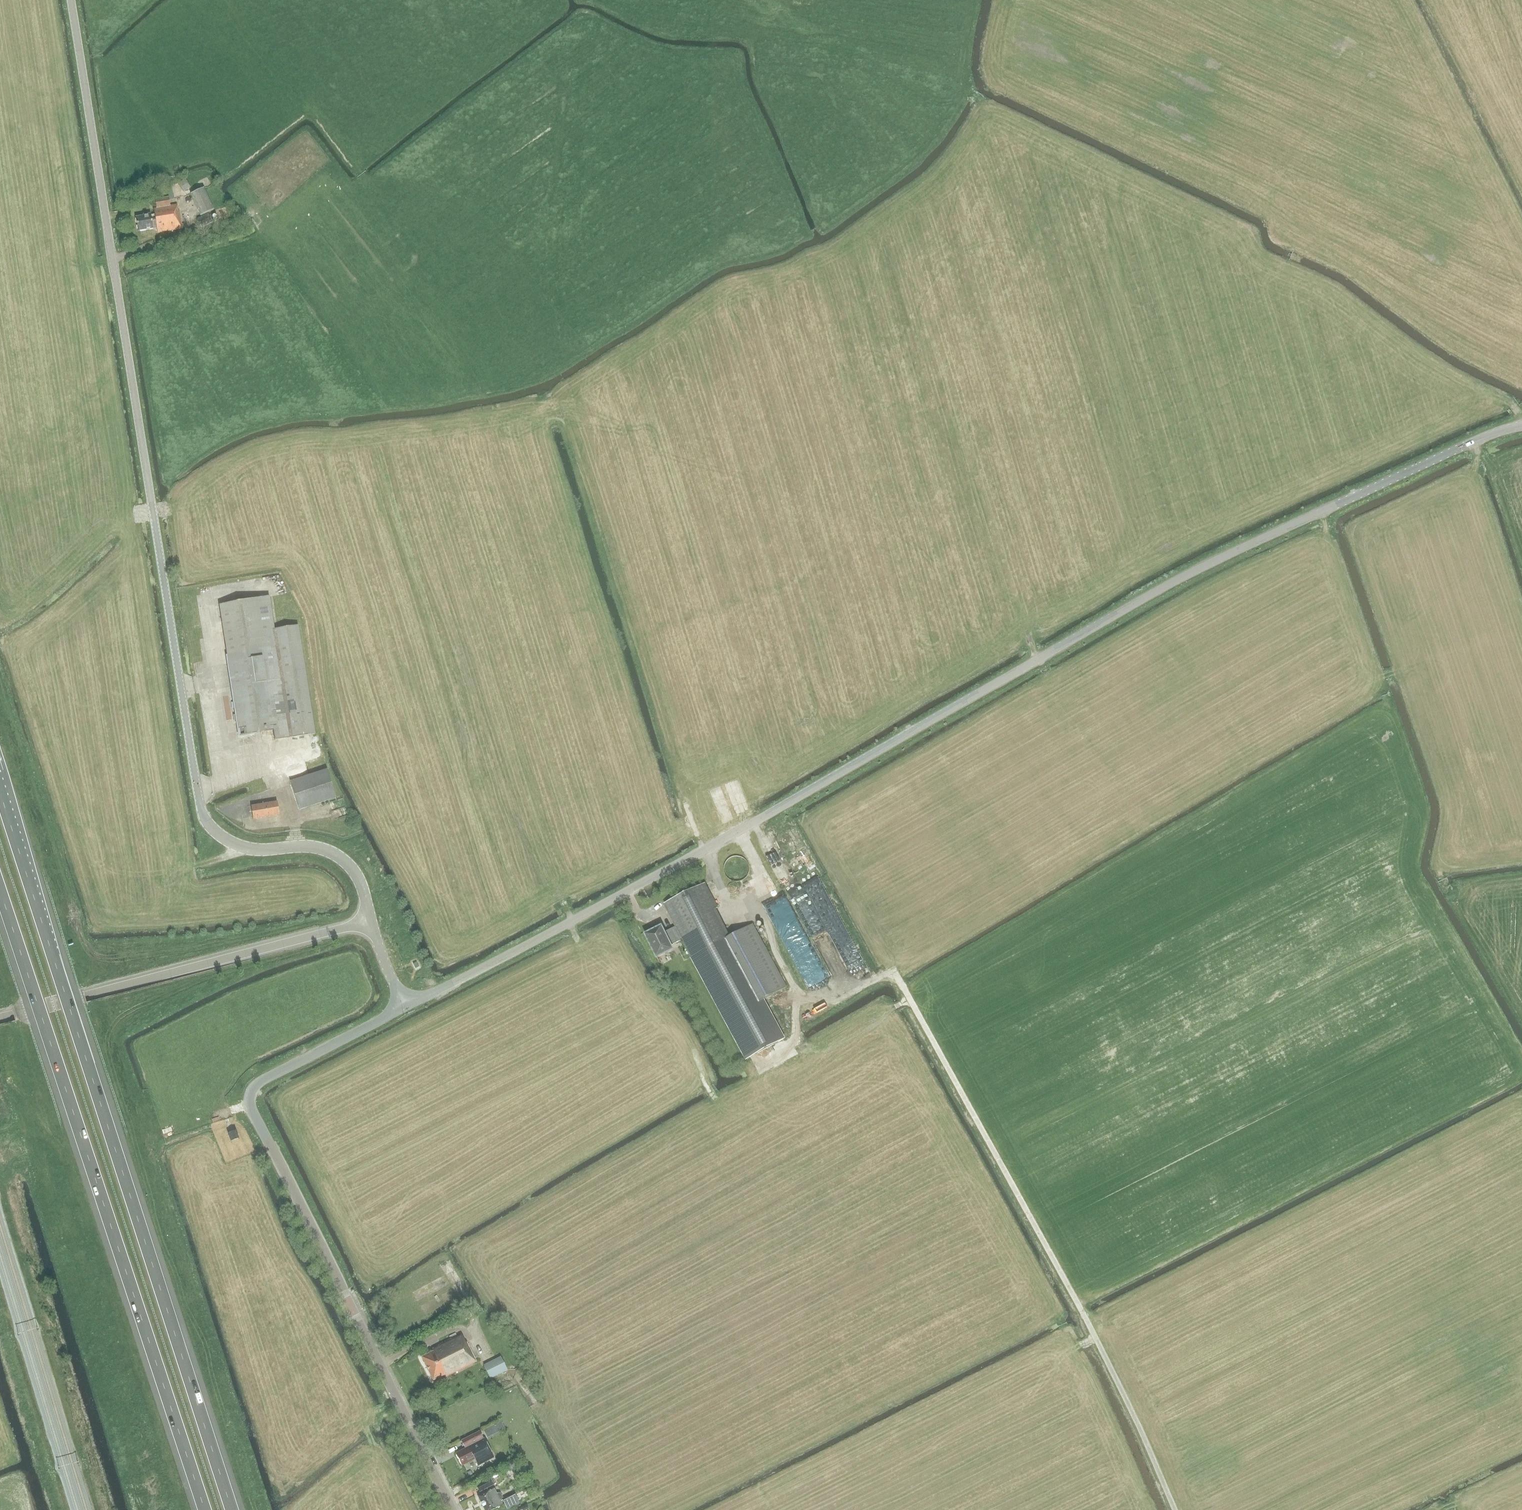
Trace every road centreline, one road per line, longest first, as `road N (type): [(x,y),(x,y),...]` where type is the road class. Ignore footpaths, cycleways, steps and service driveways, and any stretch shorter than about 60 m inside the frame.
road 1 (tertiary): [(406,1007),(767,815),(1178,579),(1521,426)]
road 2 (unclassified): [(371,921),(360,881),(336,854),(237,845),(204,817),(71,0)]
road 3 (motorway): [(232,1509),(0,791)]
road 4 (track): [(1175,1509),(1067,1282),(894,970),(836,1002),(775,1000)]
road 5 (motorway): [(0,888),(204,1509)]
road 6 (tertiary): [(453,1509),(249,1098),(262,1080),(406,1007)]
road 7 (tertiary): [(0,1017),(371,921)]
road 8 (track): [(758,1065),(794,1041),(797,998),(750,892)]

